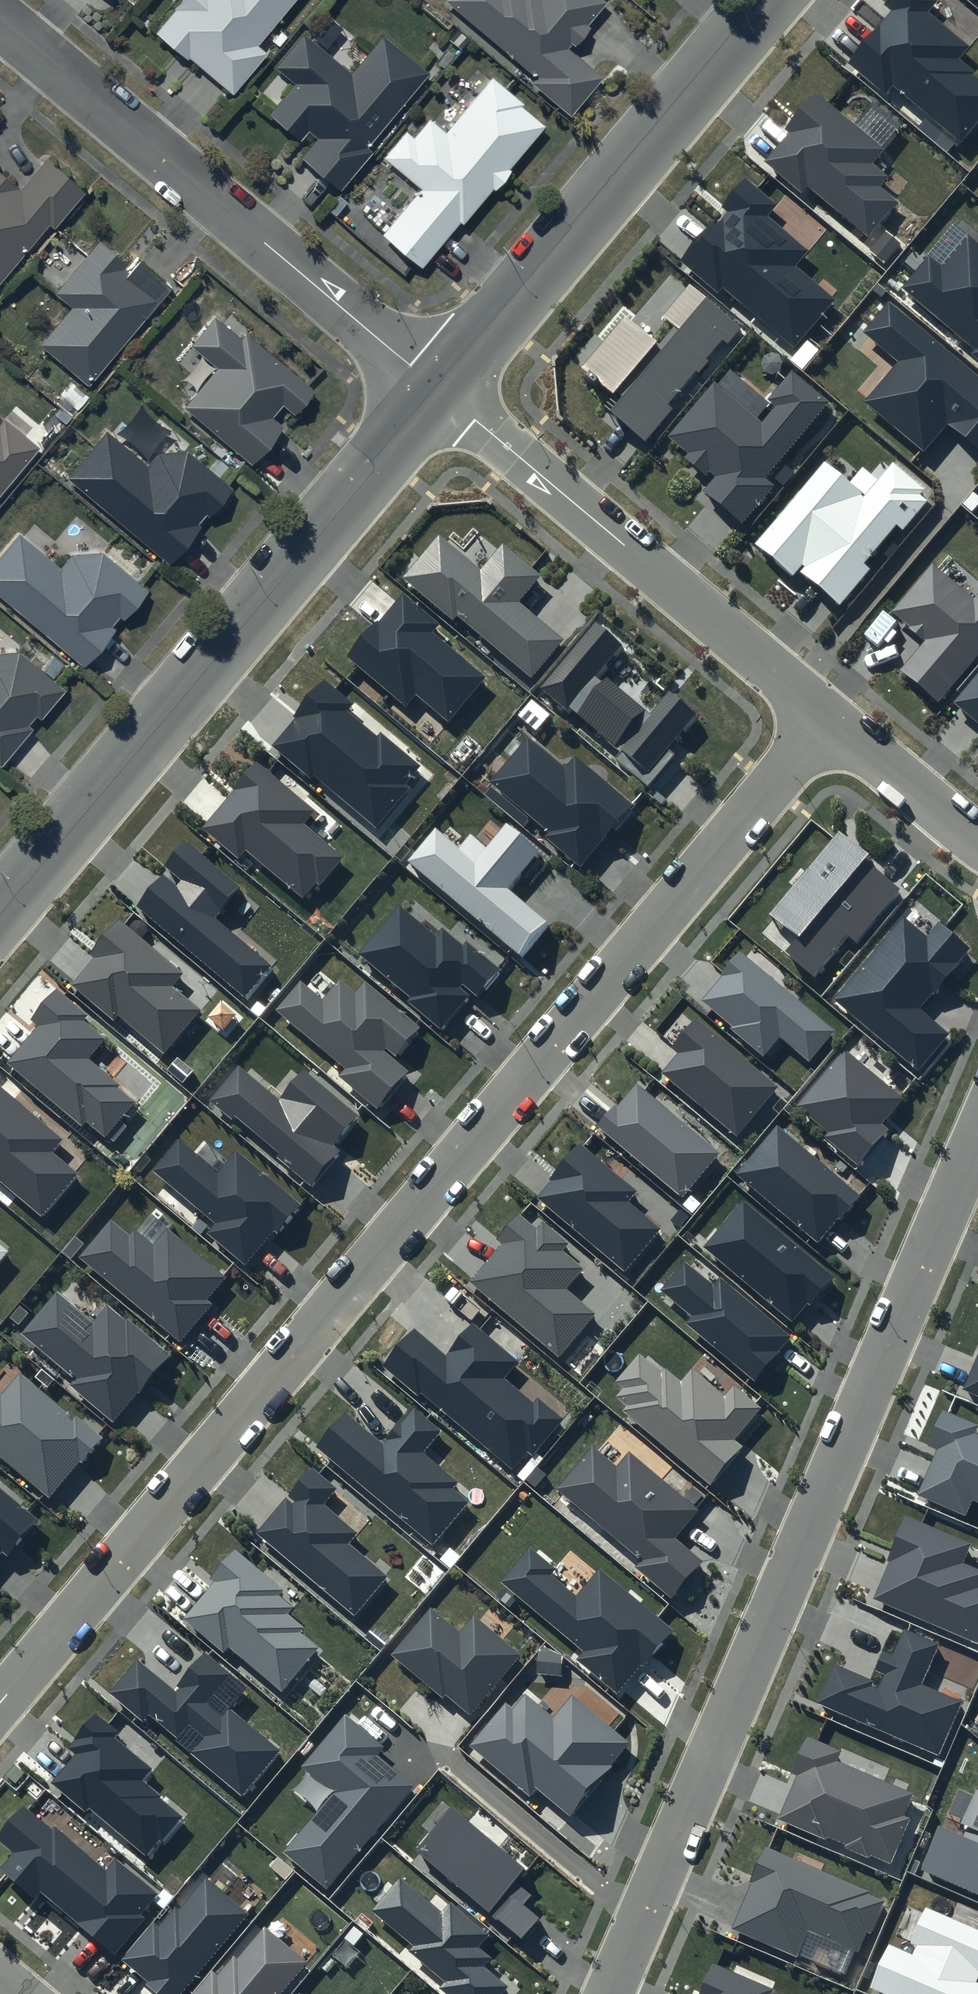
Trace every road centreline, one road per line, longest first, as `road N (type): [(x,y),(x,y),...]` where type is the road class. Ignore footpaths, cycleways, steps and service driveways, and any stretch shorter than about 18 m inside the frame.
road 1 (residential): [(0,1703),(827,718)]
road 2 (residential): [(977,1135),(610,1993)]
road 3 (tertiary): [(0,906),(439,386)]
road 4 (residential): [(0,19),(439,386)]
road 5 (residential): [(439,386),(827,718)]
road 6 (tertiary): [(439,386),(767,0)]
road 7 (residential): [(827,718),(977,844)]

